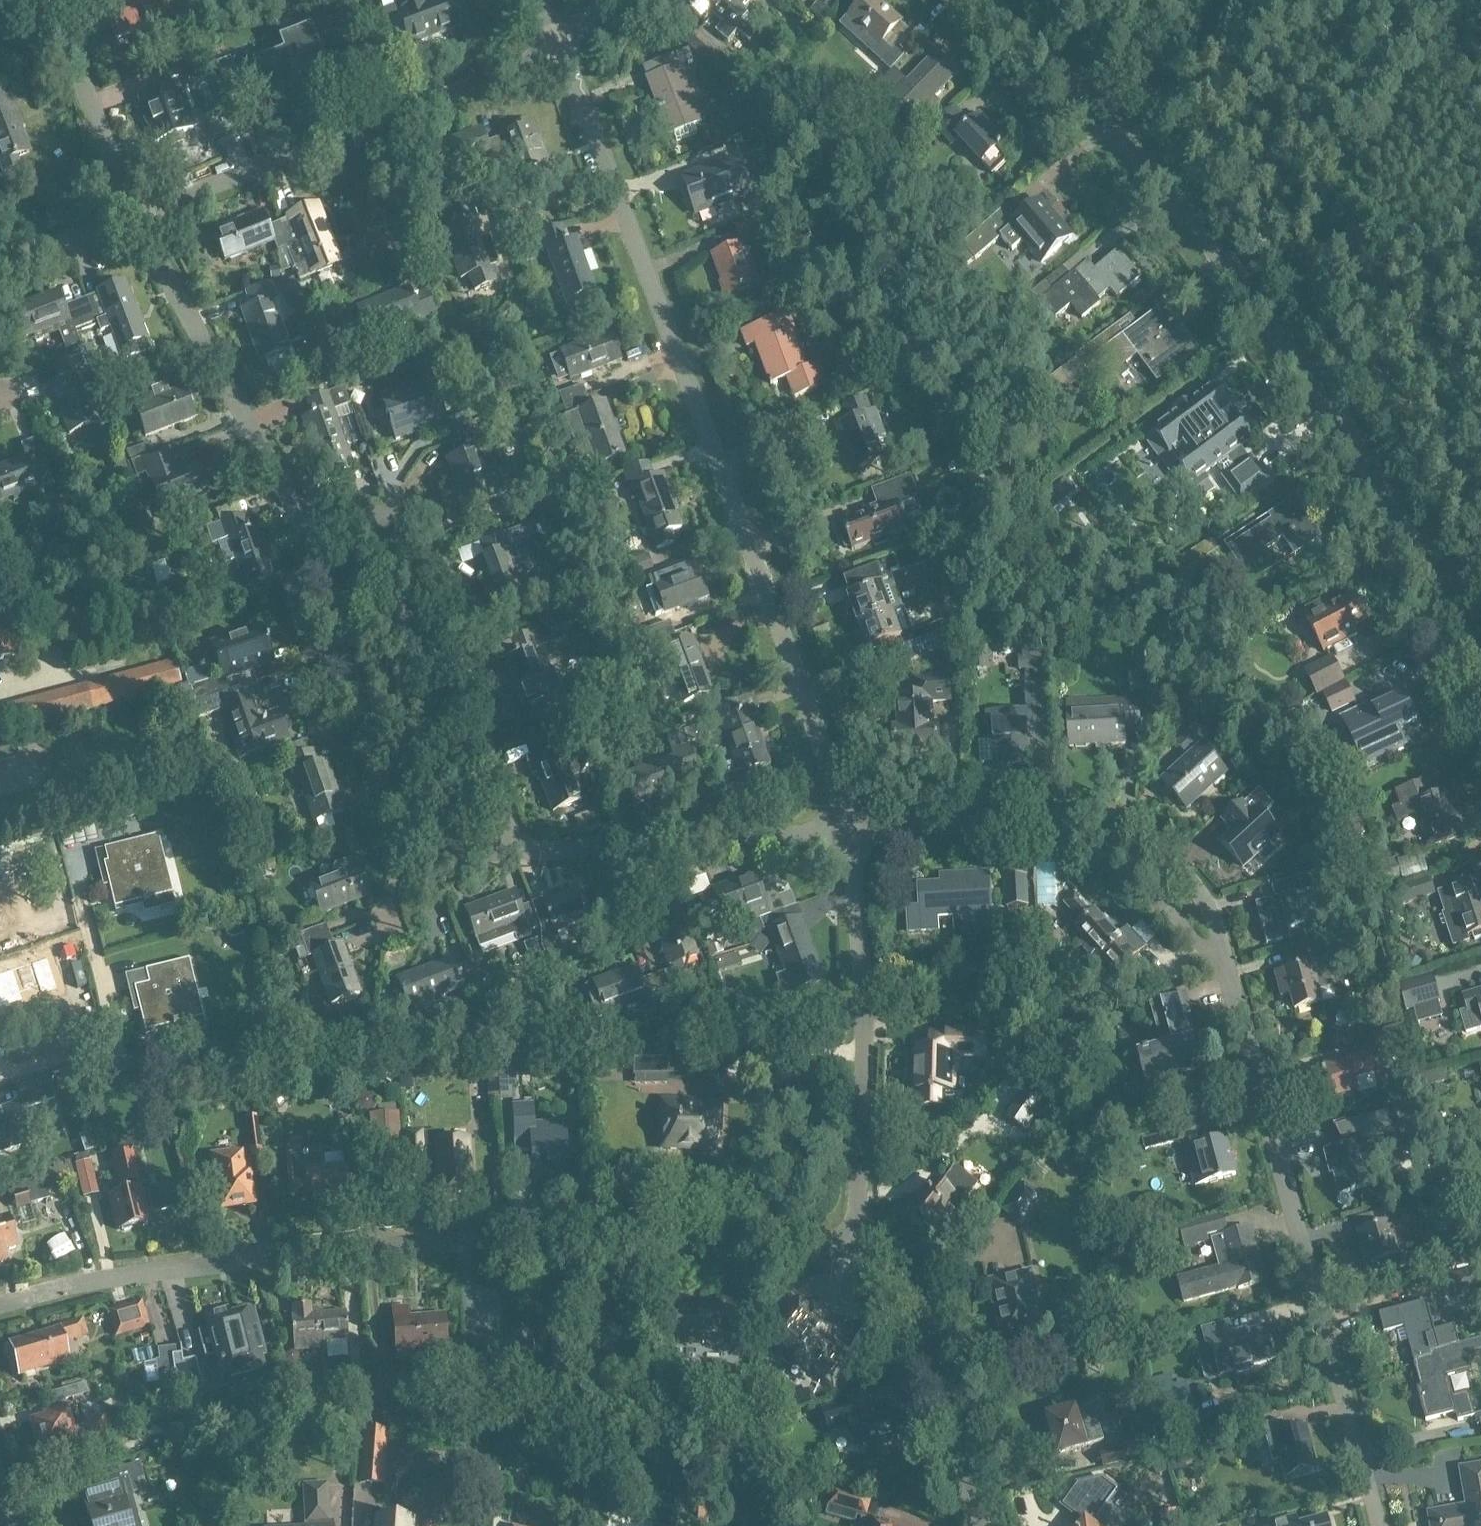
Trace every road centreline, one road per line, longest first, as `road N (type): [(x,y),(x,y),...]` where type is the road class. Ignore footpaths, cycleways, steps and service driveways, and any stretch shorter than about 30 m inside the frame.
road 1 (residential): [(0,1307),(93,1280),(246,1257),(670,1240),(865,1245)]
road 2 (residential): [(850,834),(559,39)]
road 3 (unclassified): [(990,0),(1171,195),(1302,365),(1480,673)]
road 4 (residential): [(1379,1525),(1227,972)]
road 5 (residential): [(131,219),(559,39)]
road 6 (residential): [(529,853),(422,533),(400,520),(300,522)]
road 7 (residential): [(529,853),(411,845),(390,818),(300,522)]
road 8 (residential): [(865,1245),(850,834)]
road 9 (residential): [(300,522),(131,219)]
road 10 (residential): [(529,853),(850,834)]
road 11 (residential): [(981,1525),(925,1328),(885,1262),(865,1245)]
road 12 (residential): [(1086,817),(850,834)]
road 13 (residential): [(131,219),(52,0)]
road 14 (residential): [(1227,972),(1204,895),(1160,840),(1133,821),(1086,817)]
road 15 (residential): [(1227,972),(1086,817)]
road 16 (residential): [(0,269),(131,219)]

